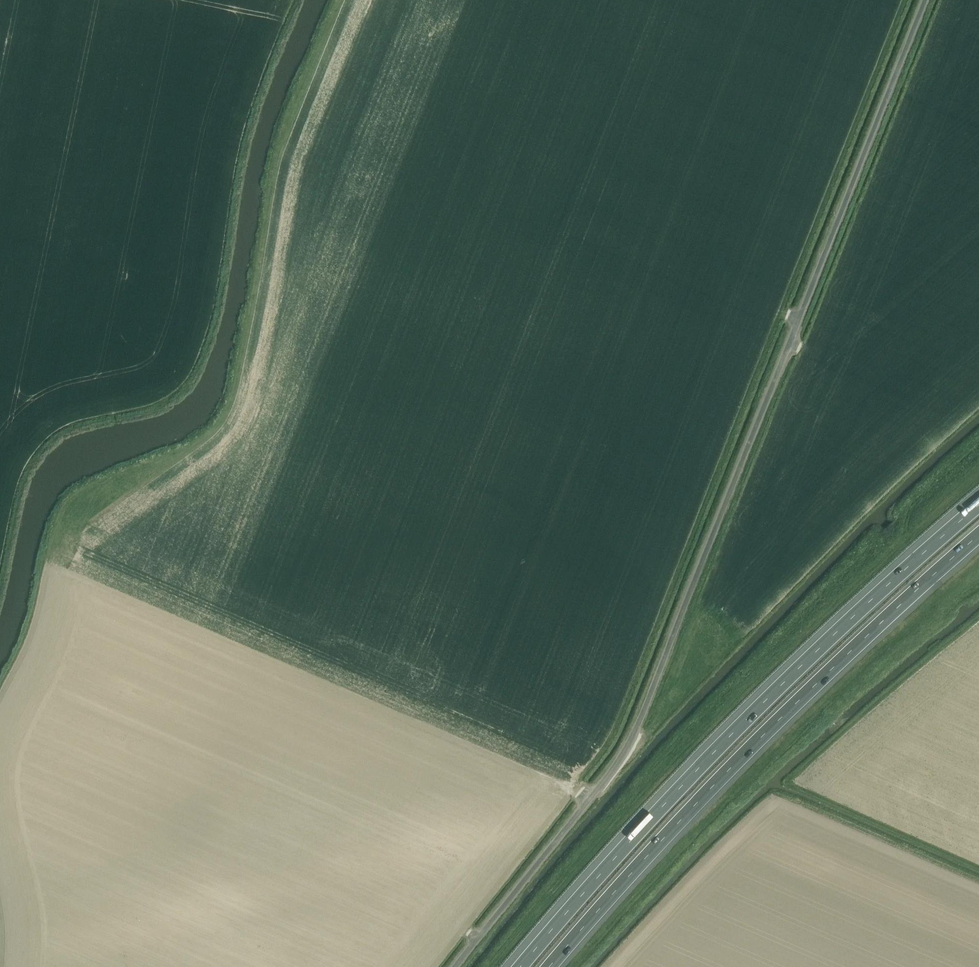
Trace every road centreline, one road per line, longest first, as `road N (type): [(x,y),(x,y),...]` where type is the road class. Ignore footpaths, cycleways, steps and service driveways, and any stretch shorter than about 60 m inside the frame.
road 1 (unclassified): [(456,966),(633,736),(926,0)]
road 2 (track): [(338,0),(278,147),(224,418),(190,450),(92,513),(53,553),(31,635),(0,696)]
road 3 (motorway): [(978,505),(748,718),(521,966)]
road 4 (motorway): [(549,966),(746,752),(978,536)]

